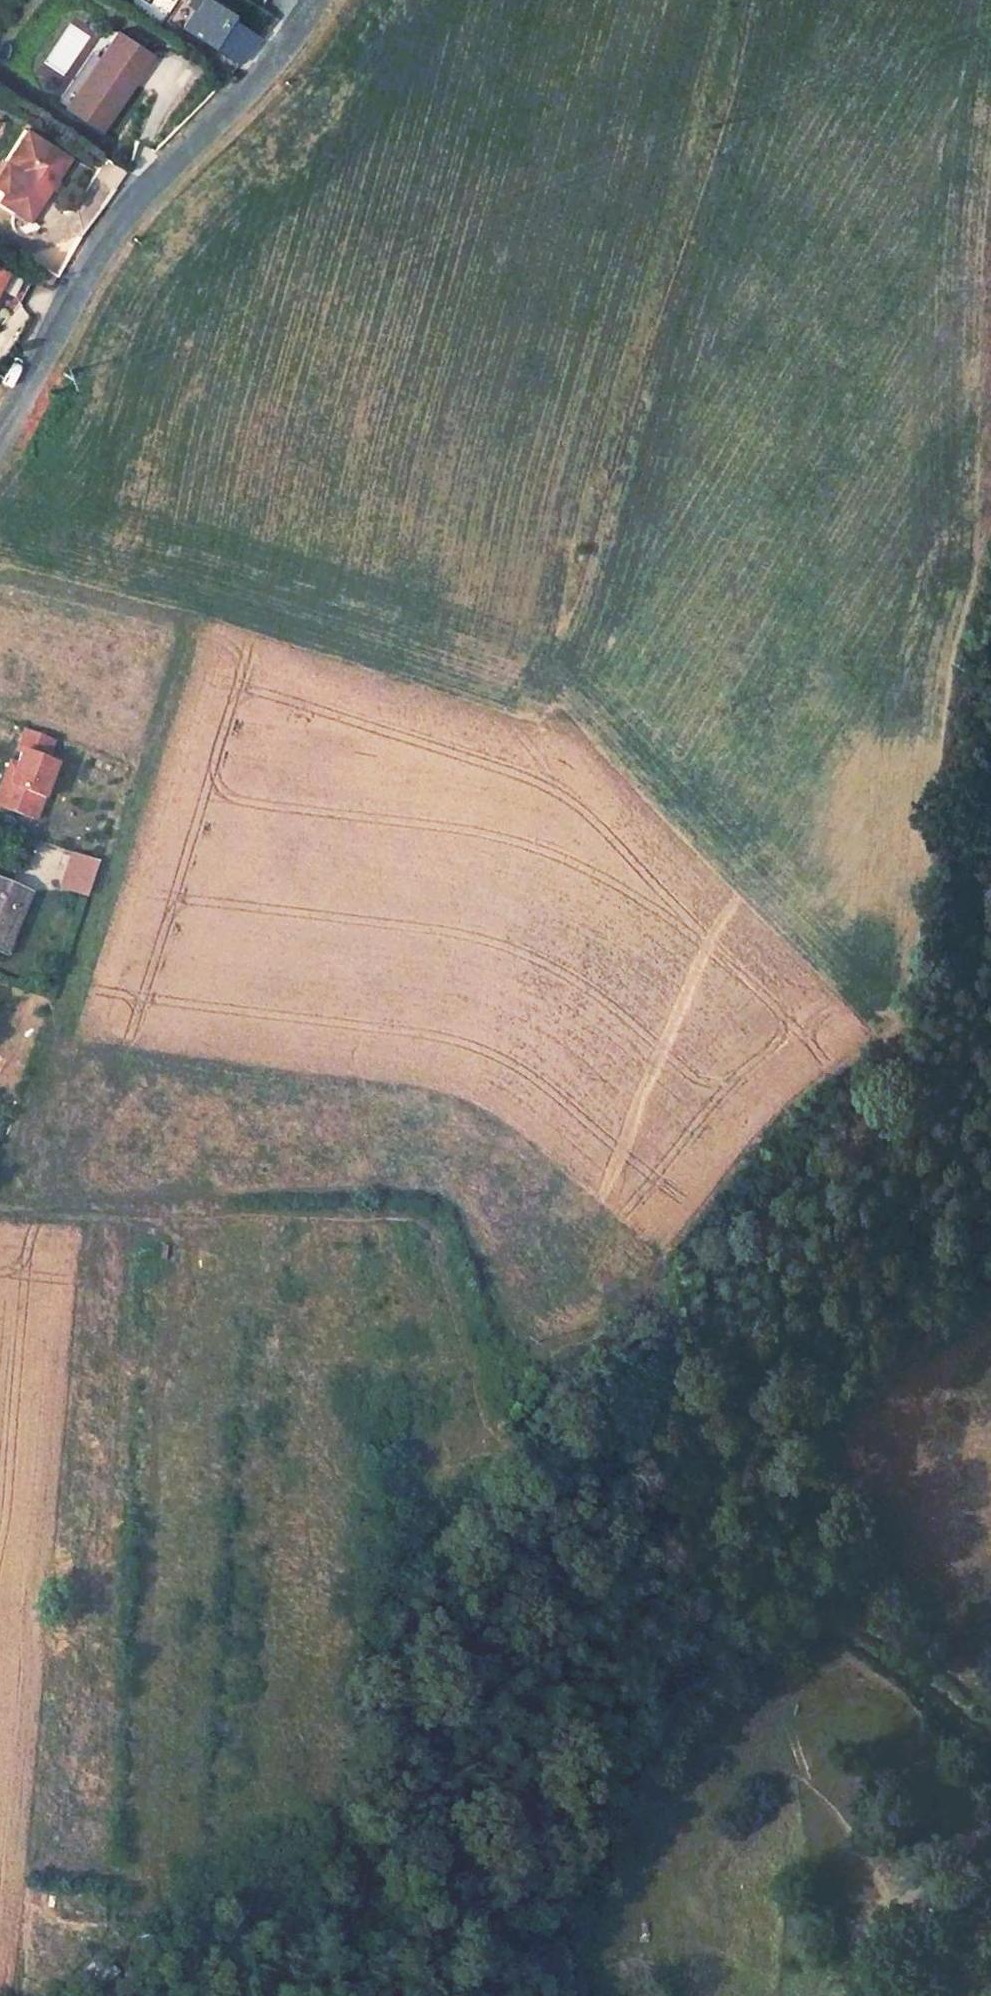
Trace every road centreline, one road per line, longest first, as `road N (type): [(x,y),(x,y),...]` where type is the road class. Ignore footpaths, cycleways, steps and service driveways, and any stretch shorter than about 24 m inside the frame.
road 1 (unclassified): [(316,0),(270,66),(96,250),(0,441)]

